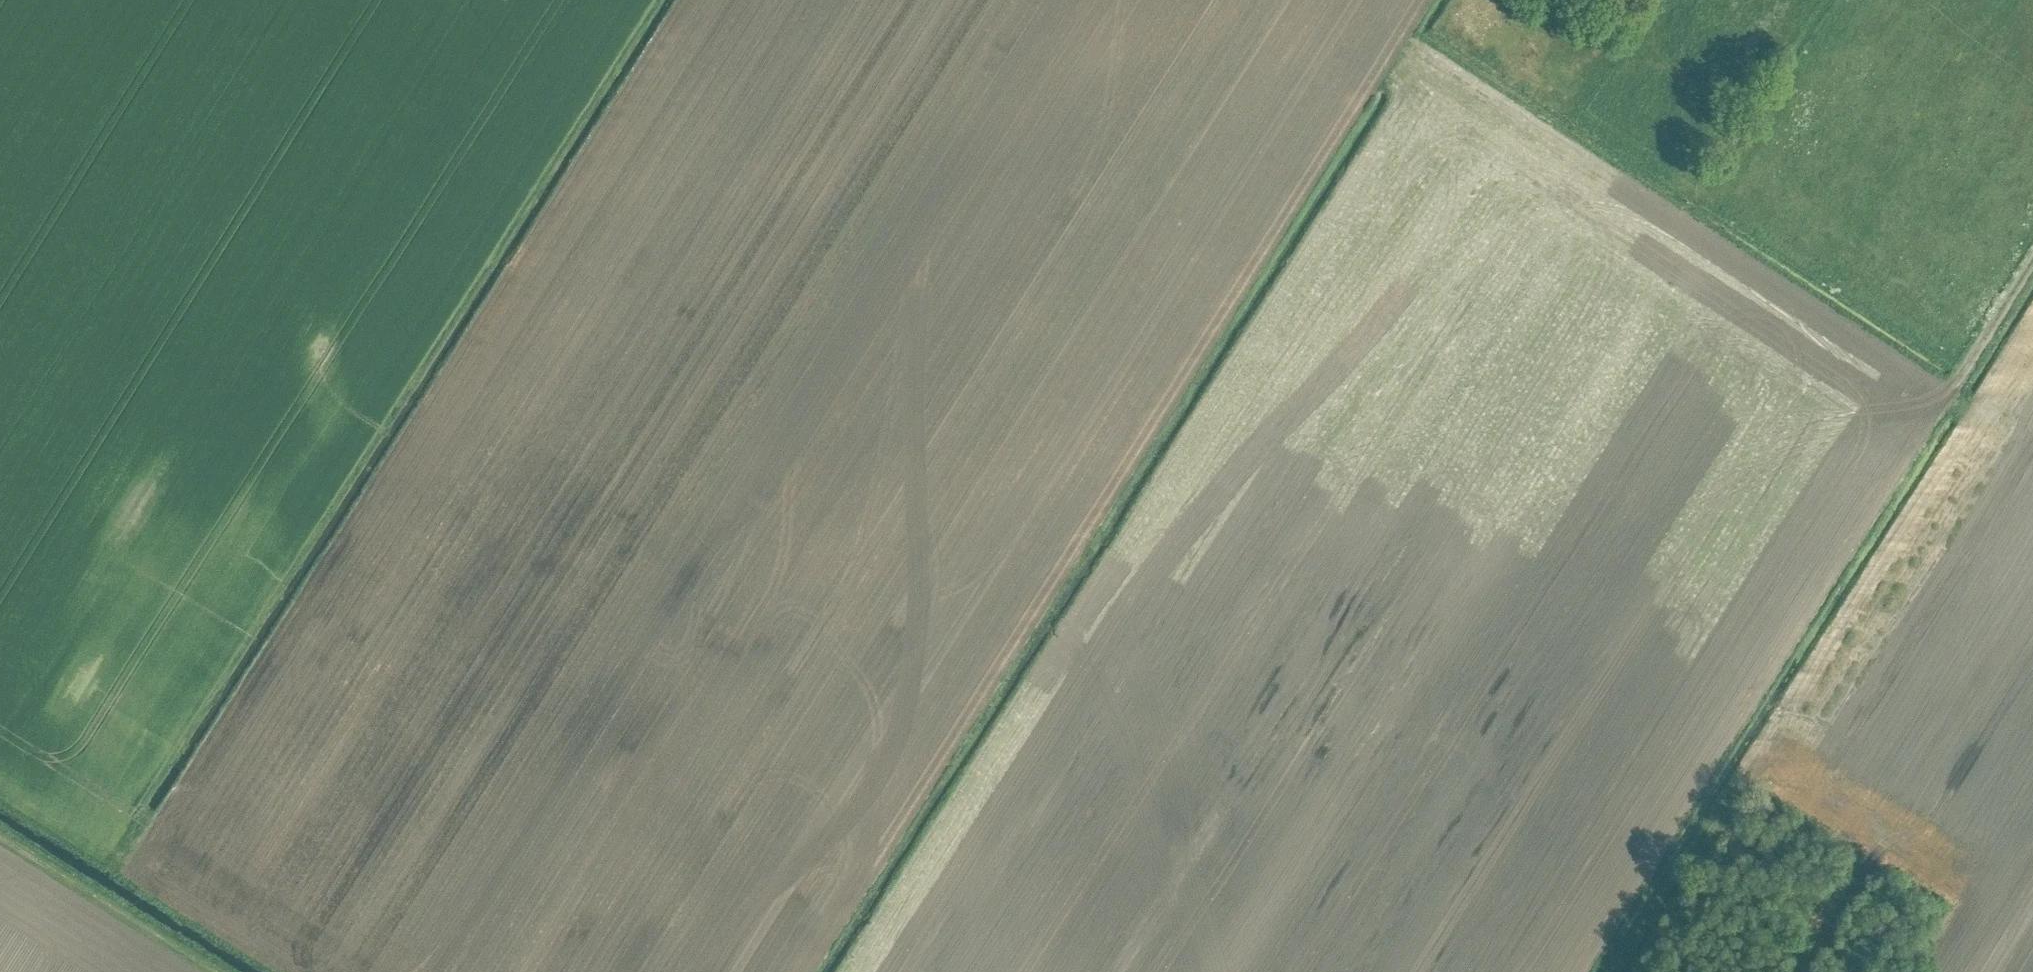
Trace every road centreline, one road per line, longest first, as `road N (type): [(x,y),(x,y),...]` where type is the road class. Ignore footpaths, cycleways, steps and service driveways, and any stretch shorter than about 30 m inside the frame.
road 1 (track): [(218,971),(0,836)]

